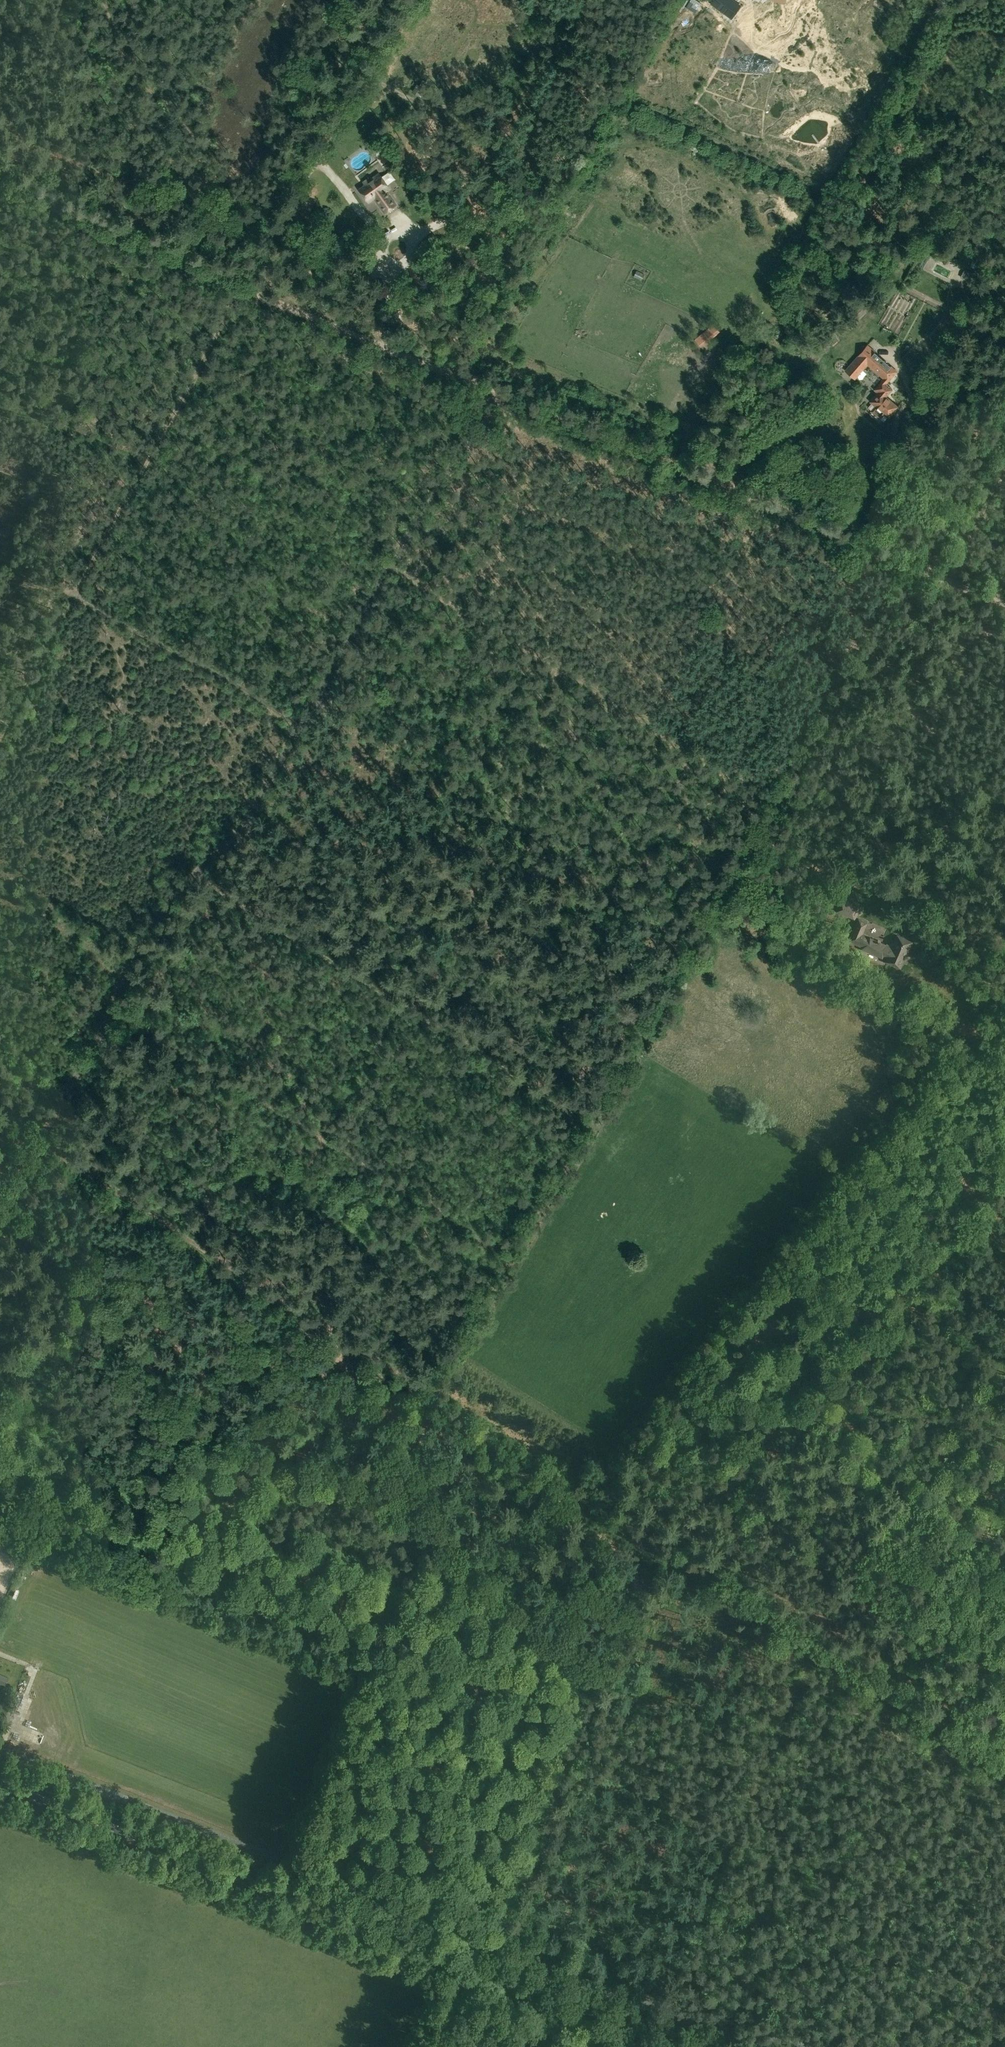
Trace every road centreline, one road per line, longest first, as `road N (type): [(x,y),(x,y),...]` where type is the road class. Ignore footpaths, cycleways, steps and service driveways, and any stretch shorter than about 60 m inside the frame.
road 1 (track): [(1004,598),(0,188)]
road 2 (track): [(481,383),(245,824),(157,922),(0,1213)]
road 3 (unclassified): [(803,2046),(650,2008),(399,1892),(244,1846),(0,1750)]
road 4 (track): [(1004,423),(590,1123)]
road 5 (primary): [(663,2046),(0,1780)]
road 6 (track): [(1004,1768),(435,1396)]
road 7 (track): [(0,730),(241,287)]
road 8 (track): [(39,1140),(435,1396)]
road 9 (track): [(380,571),(788,796)]
road 10 (track): [(196,875),(590,1123)]
road 11 (track): [(1004,1065),(832,941),(769,910),(725,900)]
road 12 (track): [(435,1396),(590,1123)]
road 13 (track): [(301,716),(74,599)]
road 14 (track): [(655,723),(774,501)]
road 15 (track): [(0,408),(63,423),(147,460)]

